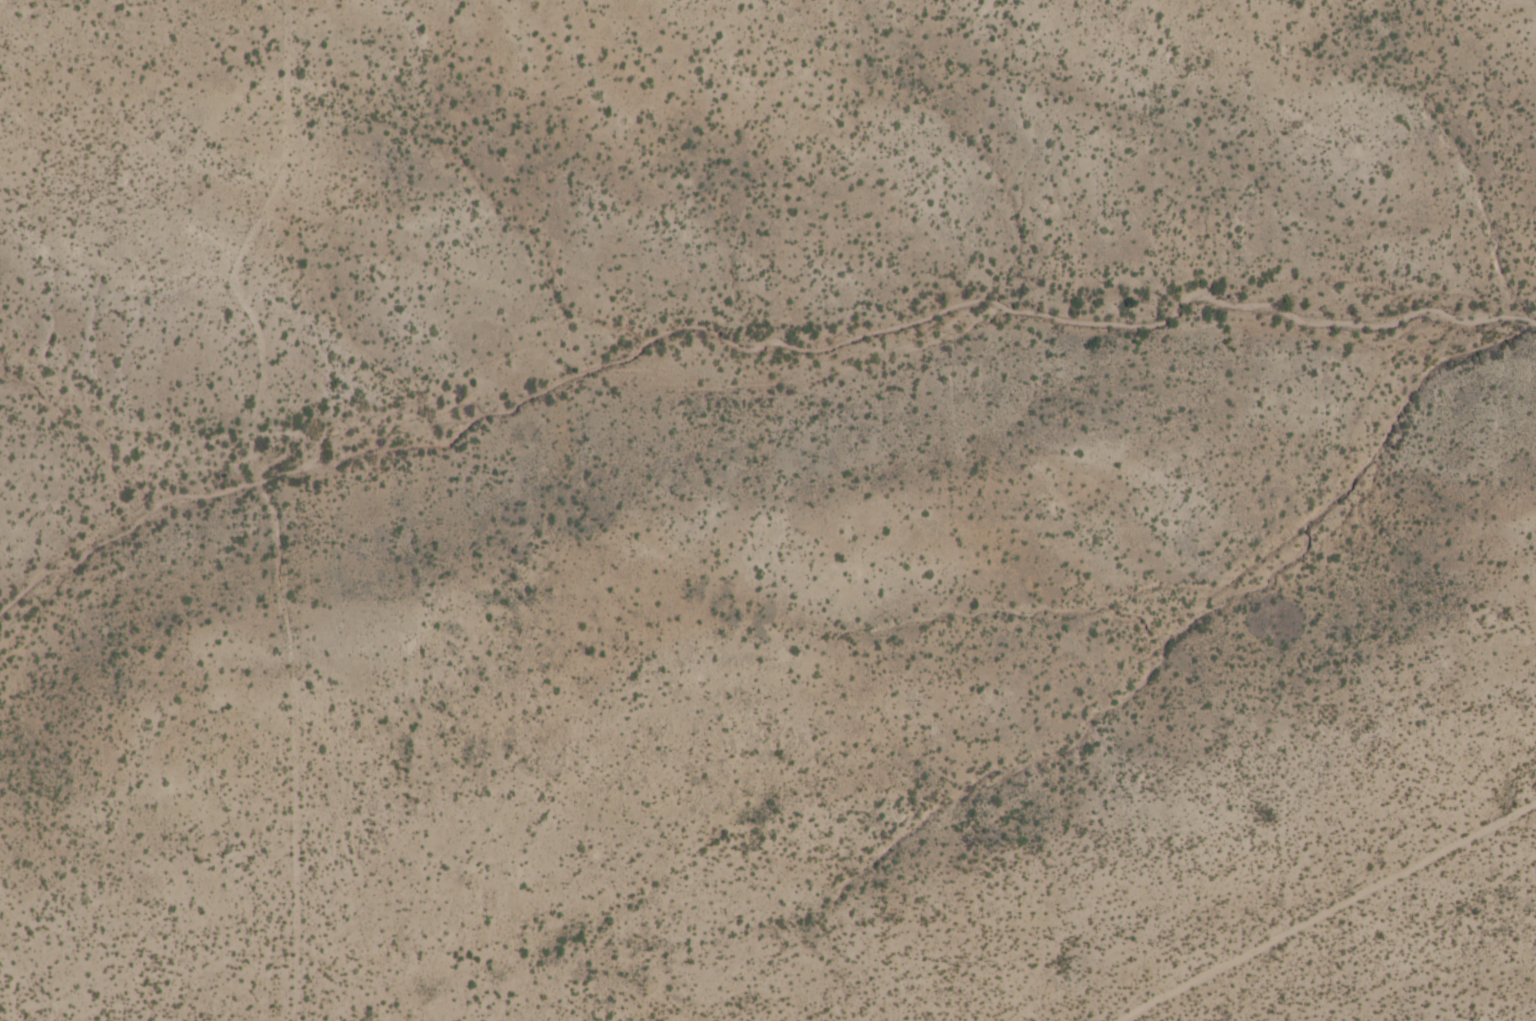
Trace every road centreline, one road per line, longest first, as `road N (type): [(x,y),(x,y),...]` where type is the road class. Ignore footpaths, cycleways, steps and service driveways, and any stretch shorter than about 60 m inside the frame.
road 1 (track): [(279,0),(281,162),(233,256),(231,288),(253,320),(261,368),(249,452),(271,526),(289,686),(290,1020)]
road 2 (track): [(1535,804),(1419,878),(1119,1020)]

